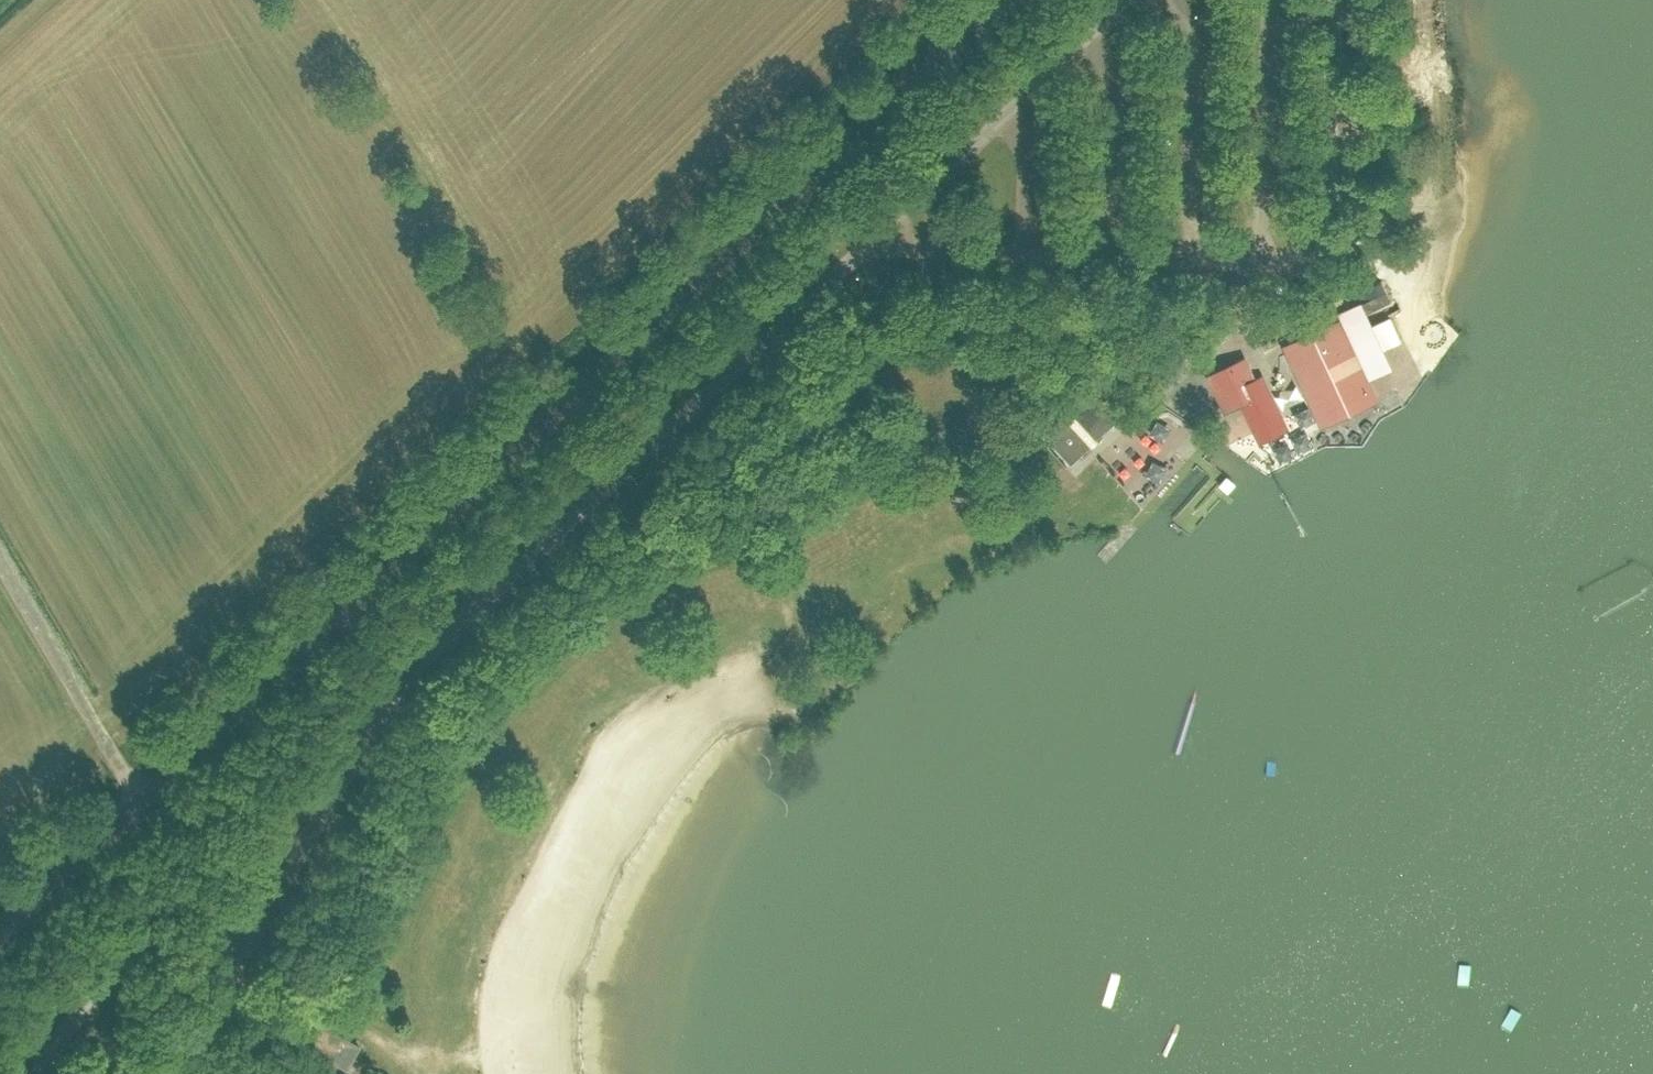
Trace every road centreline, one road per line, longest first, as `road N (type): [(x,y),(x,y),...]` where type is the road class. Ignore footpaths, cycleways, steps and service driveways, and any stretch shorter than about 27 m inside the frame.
road 1 (unclassified): [(0,934),(1003,0)]
road 2 (track): [(0,558),(141,797)]

